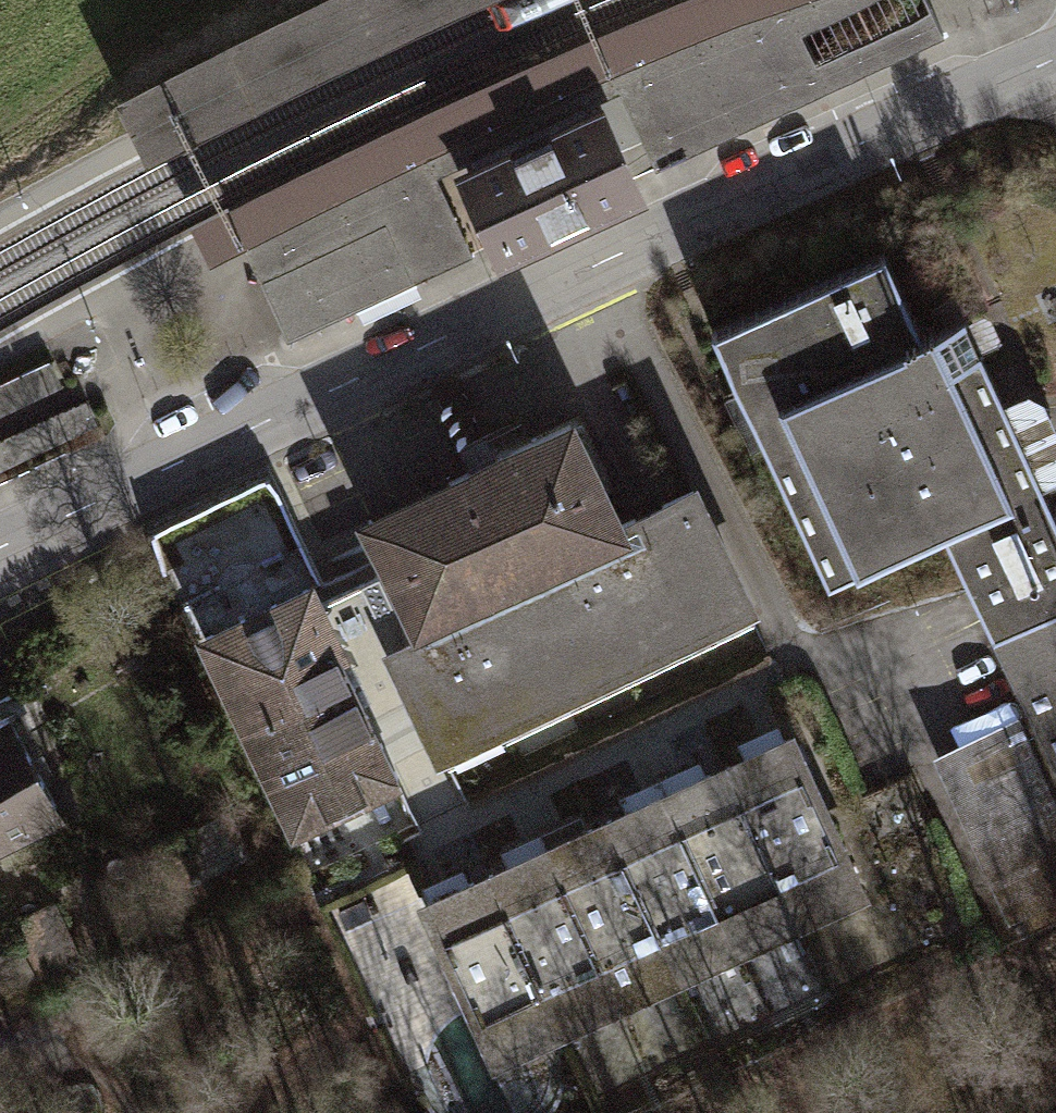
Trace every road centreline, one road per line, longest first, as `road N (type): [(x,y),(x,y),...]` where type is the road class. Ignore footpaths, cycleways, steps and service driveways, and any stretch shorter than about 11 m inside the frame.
road 1 (residential): [(1055,60),(832,154),(0,549)]
road 2 (track): [(0,1030),(278,902)]

